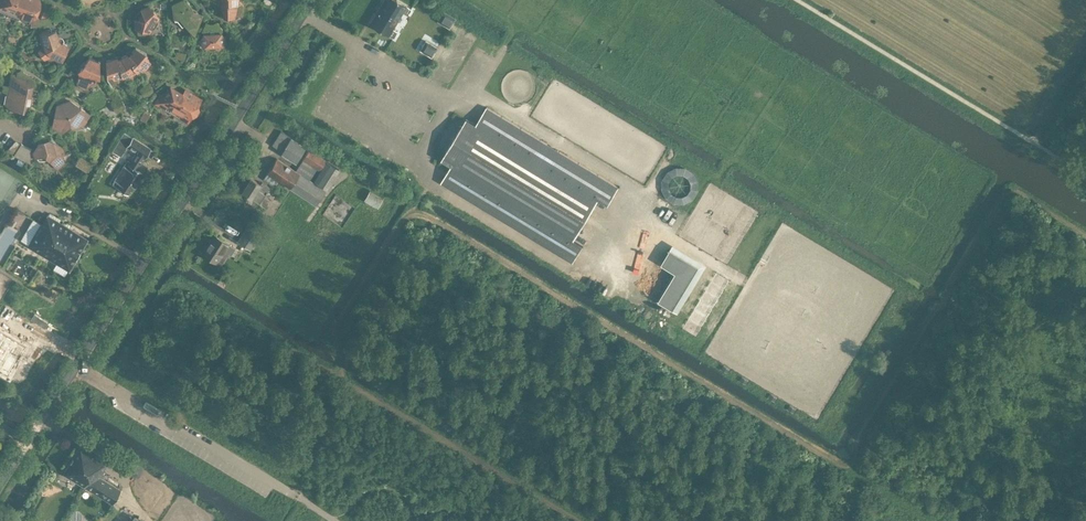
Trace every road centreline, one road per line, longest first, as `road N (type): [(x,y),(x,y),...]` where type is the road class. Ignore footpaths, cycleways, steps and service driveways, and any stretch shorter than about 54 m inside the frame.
road 1 (unclassified): [(0,489),(317,0)]
road 2 (track): [(265,142),(277,128),(289,131),(346,168),(361,200)]

